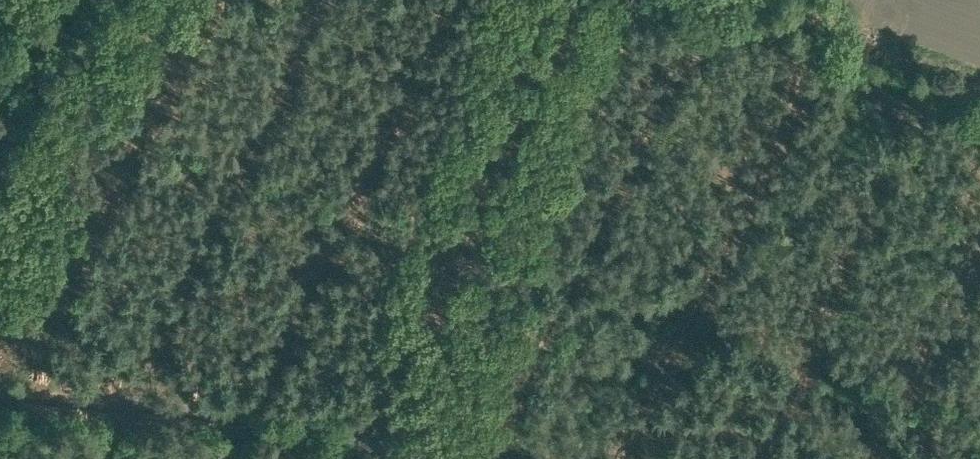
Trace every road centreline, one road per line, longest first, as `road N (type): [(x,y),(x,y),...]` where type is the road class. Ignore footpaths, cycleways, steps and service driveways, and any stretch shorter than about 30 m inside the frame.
road 1 (track): [(26,93),(979,398)]
road 2 (track): [(420,458),(284,423),(0,398)]
road 3 (track): [(0,141),(75,0)]

